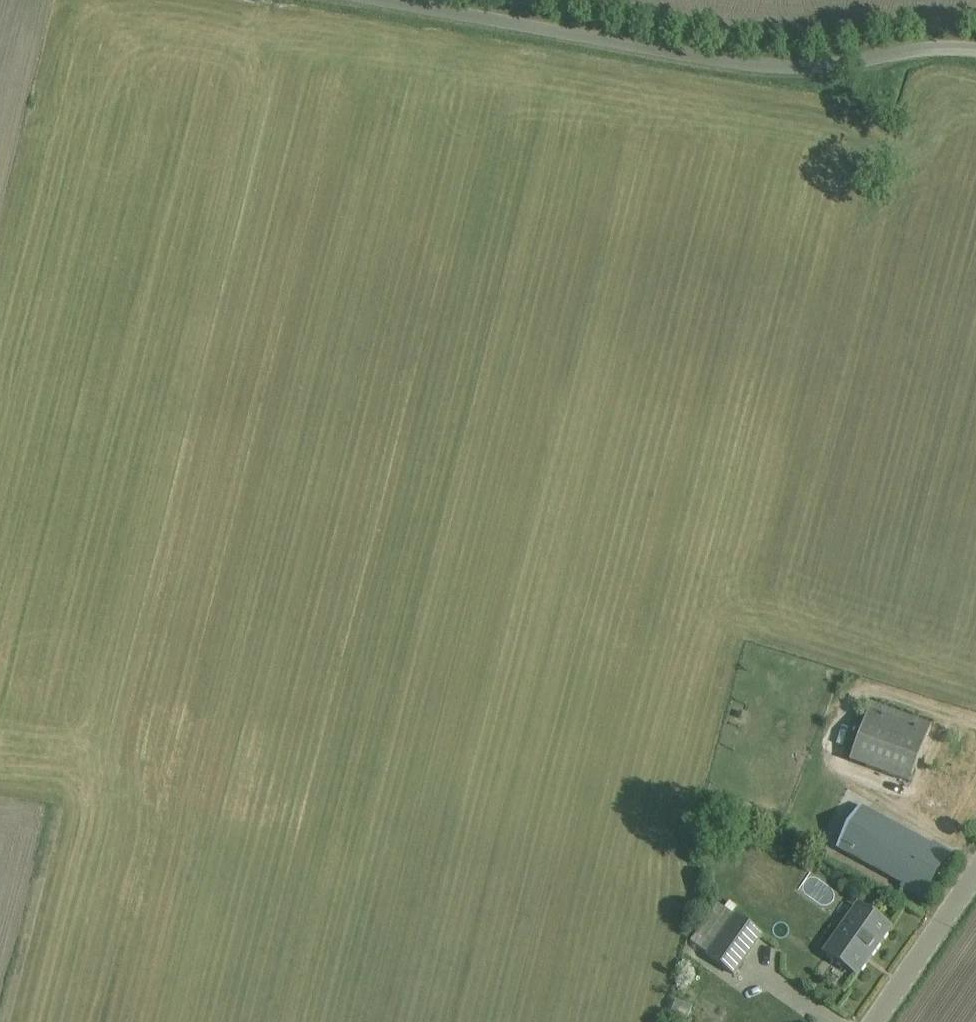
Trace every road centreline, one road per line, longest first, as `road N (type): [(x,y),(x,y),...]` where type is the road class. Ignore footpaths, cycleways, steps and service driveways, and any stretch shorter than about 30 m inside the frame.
road 1 (unclassified): [(975,53),(920,53),(791,74),(364,0)]
road 2 (unclassified): [(863,1021),(975,859)]

